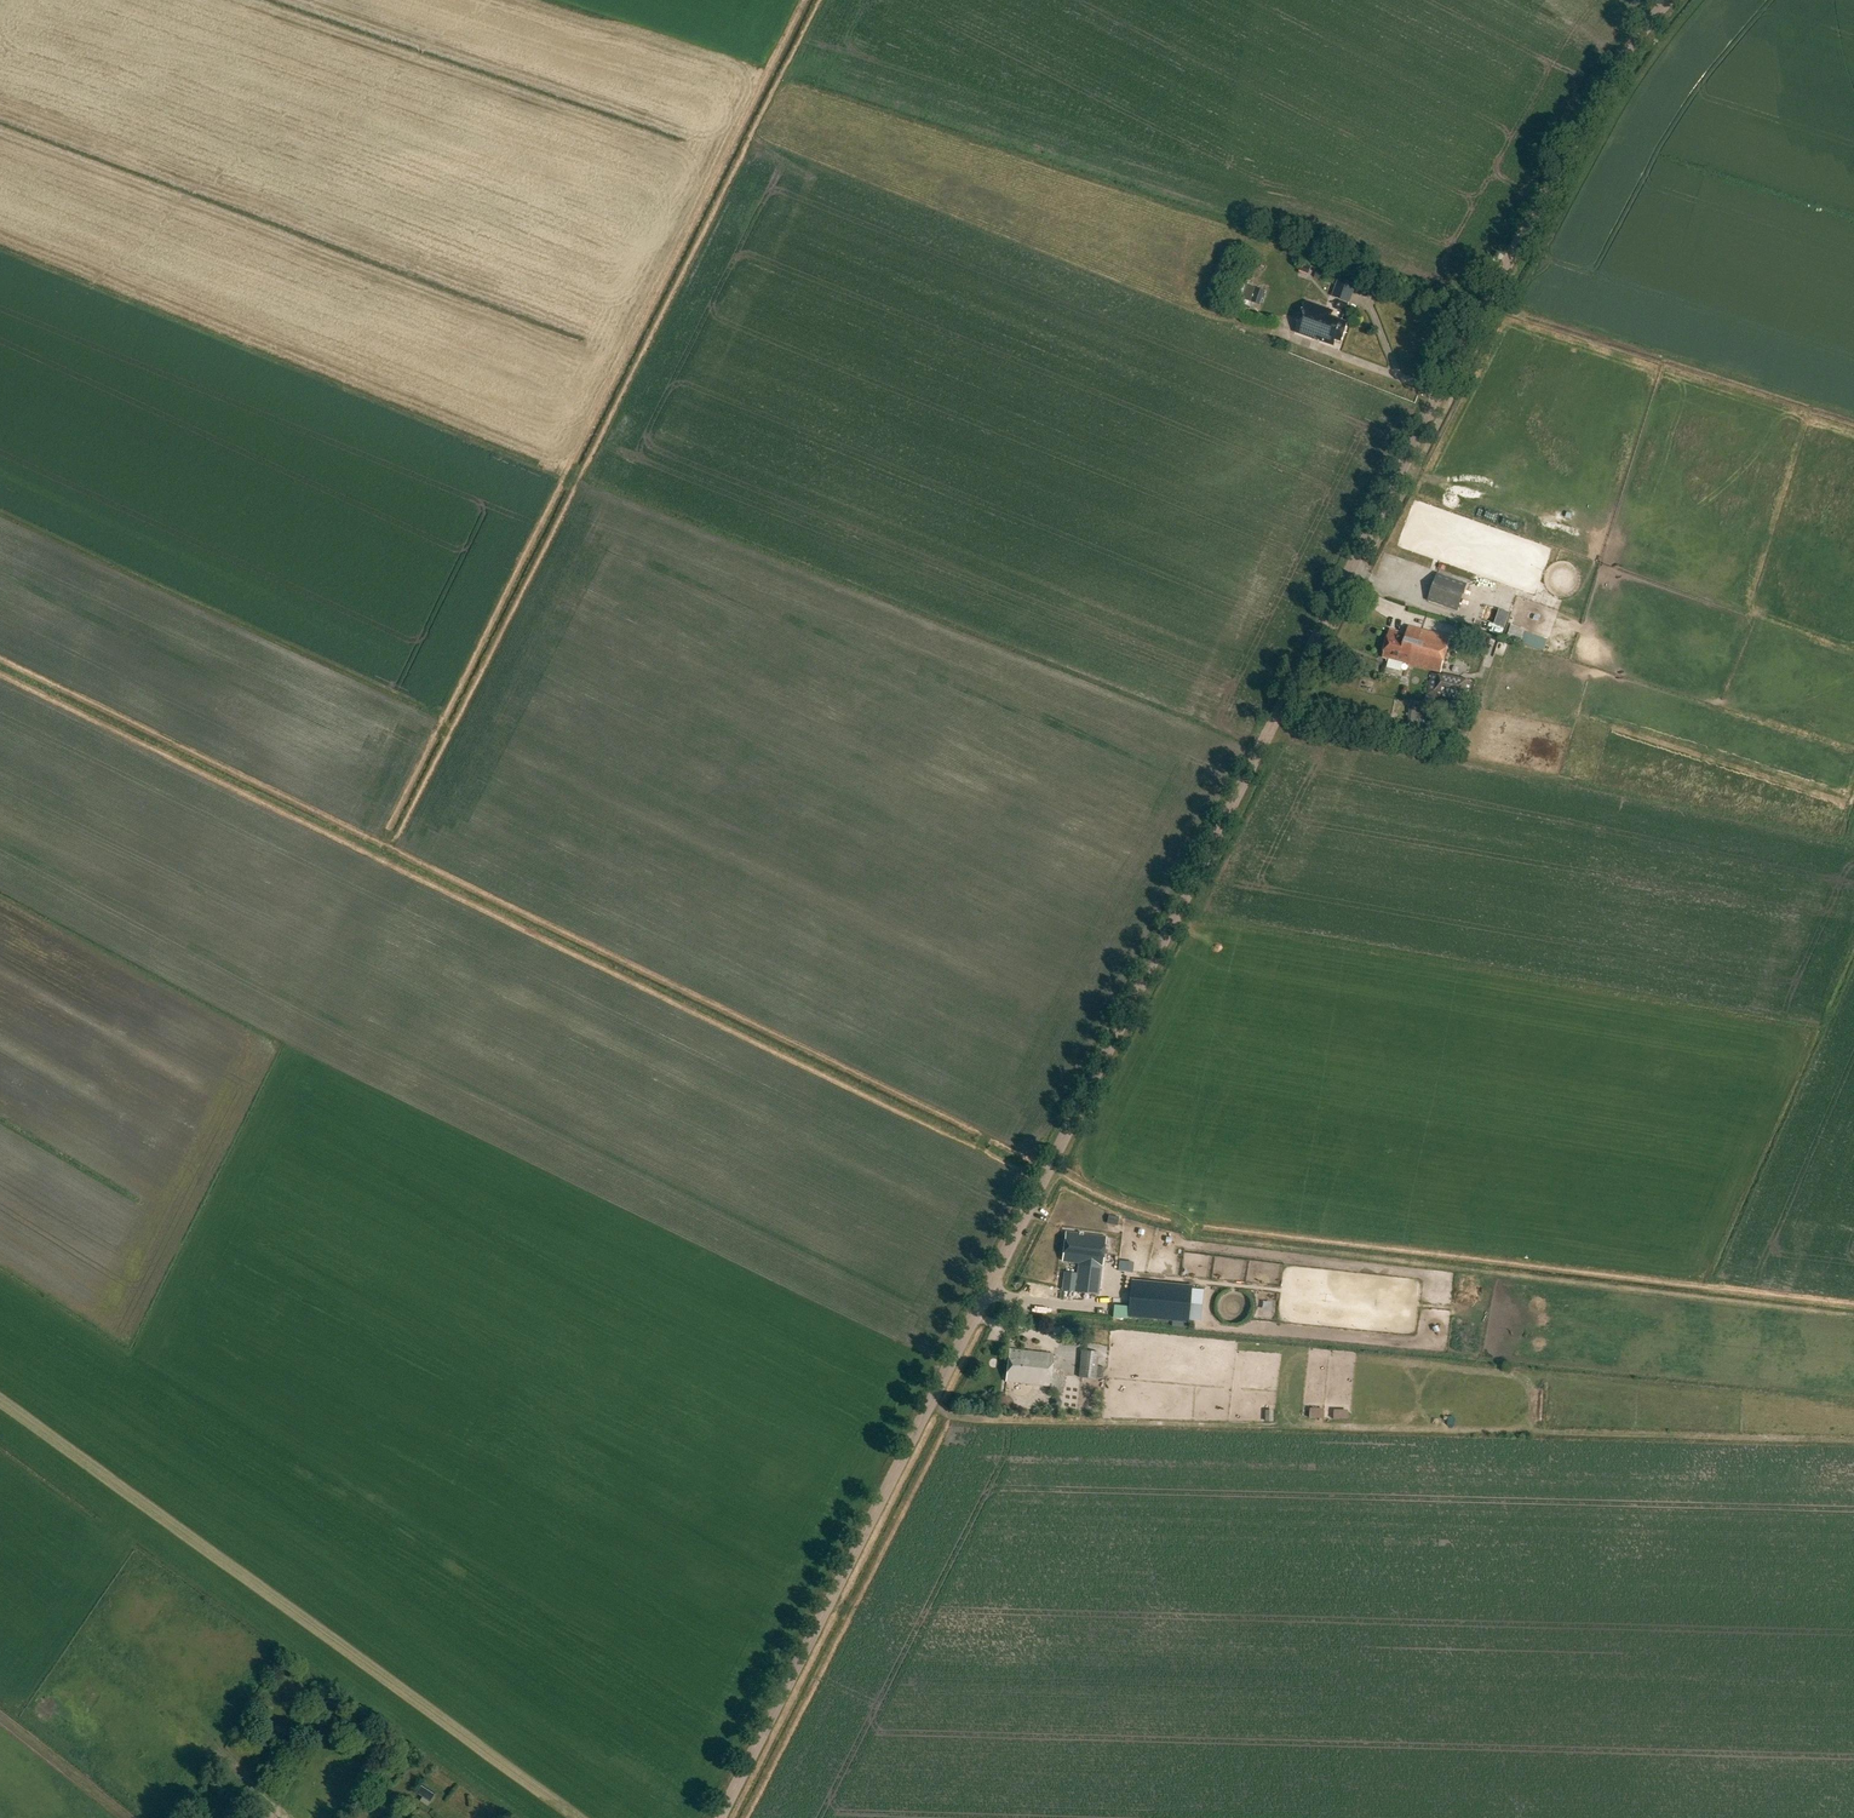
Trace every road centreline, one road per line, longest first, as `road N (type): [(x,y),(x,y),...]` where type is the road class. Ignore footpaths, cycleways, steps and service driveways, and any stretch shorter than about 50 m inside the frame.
road 1 (tertiary): [(717,1817),(1487,299),(1603,87),(1667,0)]

